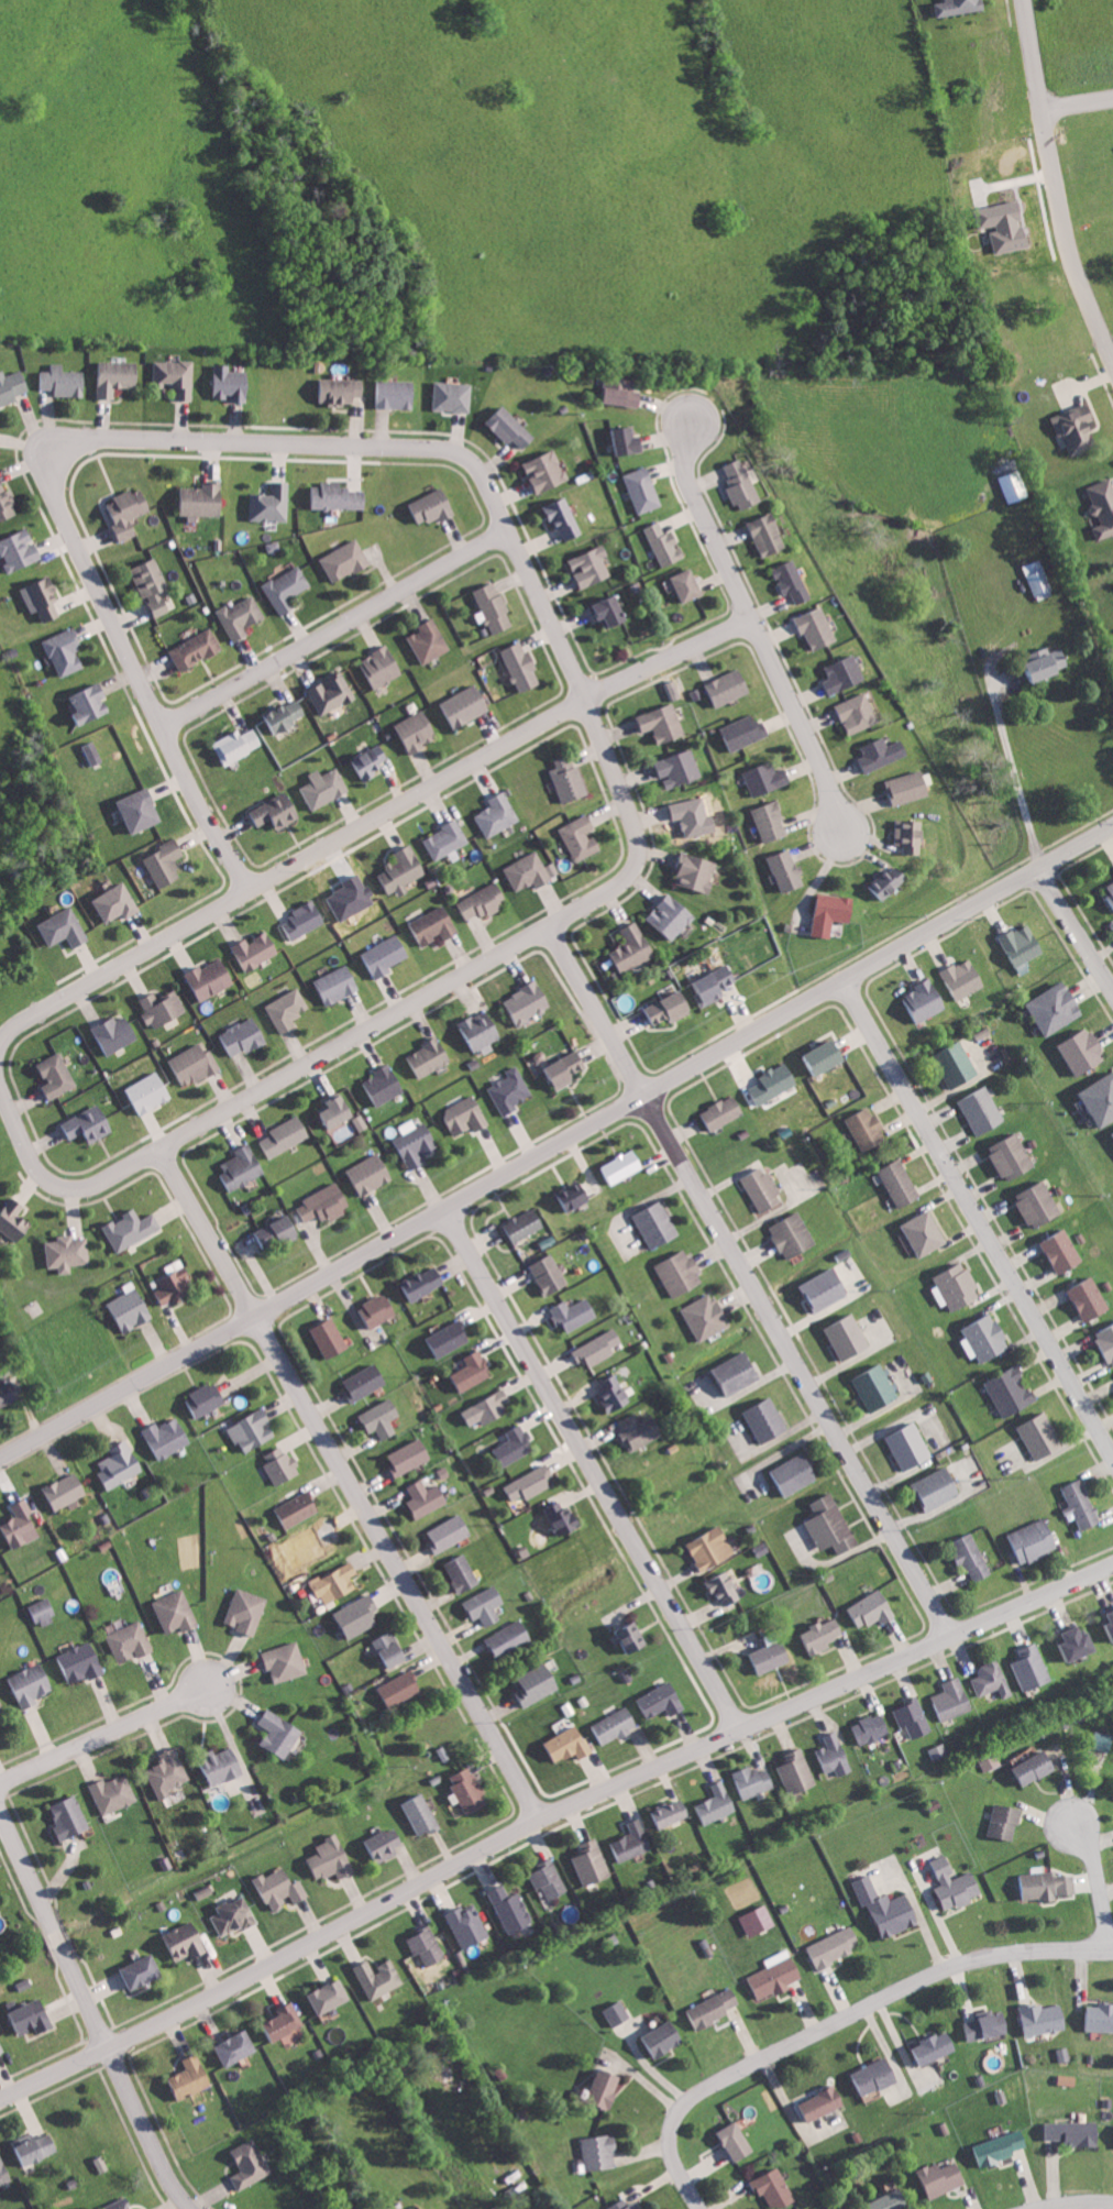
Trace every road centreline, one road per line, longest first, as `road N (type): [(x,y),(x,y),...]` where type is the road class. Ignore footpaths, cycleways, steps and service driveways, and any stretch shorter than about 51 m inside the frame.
road 1 (residential): [(0,1050),(24,1015),(249,889),(36,453),(464,454),(584,701),(635,849),(624,883),(157,1149)]
road 2 (residential): [(0,2101),(541,1821),(1112,1565)]
road 3 (residential): [(257,1318),(646,1096),(839,971),(1112,823)]
road 4 (residential): [(952,1639),(543,928)]
road 5 (residential): [(742,1732),(447,1211)]
road 6 (residential): [(541,1821),(257,1318)]
road 7 (residential): [(701,2208),(673,2147),(674,2125),(687,2106),(939,1974),(991,1957),(1112,1951)]
road 8 (residential): [(249,889),(584,701),(748,622)]
road 9 (residential): [(1112,1452),(839,971)]
road 10 (residential): [(187,2208),(159,2166),(0,1803)]
road 11 (residential): [(502,530),(166,719)]
road 12 (residential): [(1112,357),(1076,268),(1030,0)]
road 13 (residential): [(0,1461),(257,1318)]
road 14 (residential): [(157,1149),(63,1188),(38,1171),(0,1073)]
road 15 (residential): [(0,1794),(209,1690)]
road 16 (residential): [(748,622),(848,832)]
road 17 (residential): [(748,622),(684,468),(690,421)]
road 18 (residential): [(257,1318),(157,1149)]
road 19 (residential): [(1110,1952),(1095,1868),(1072,1807)]
road 20 (residential): [(1112,985),(1037,858)]

